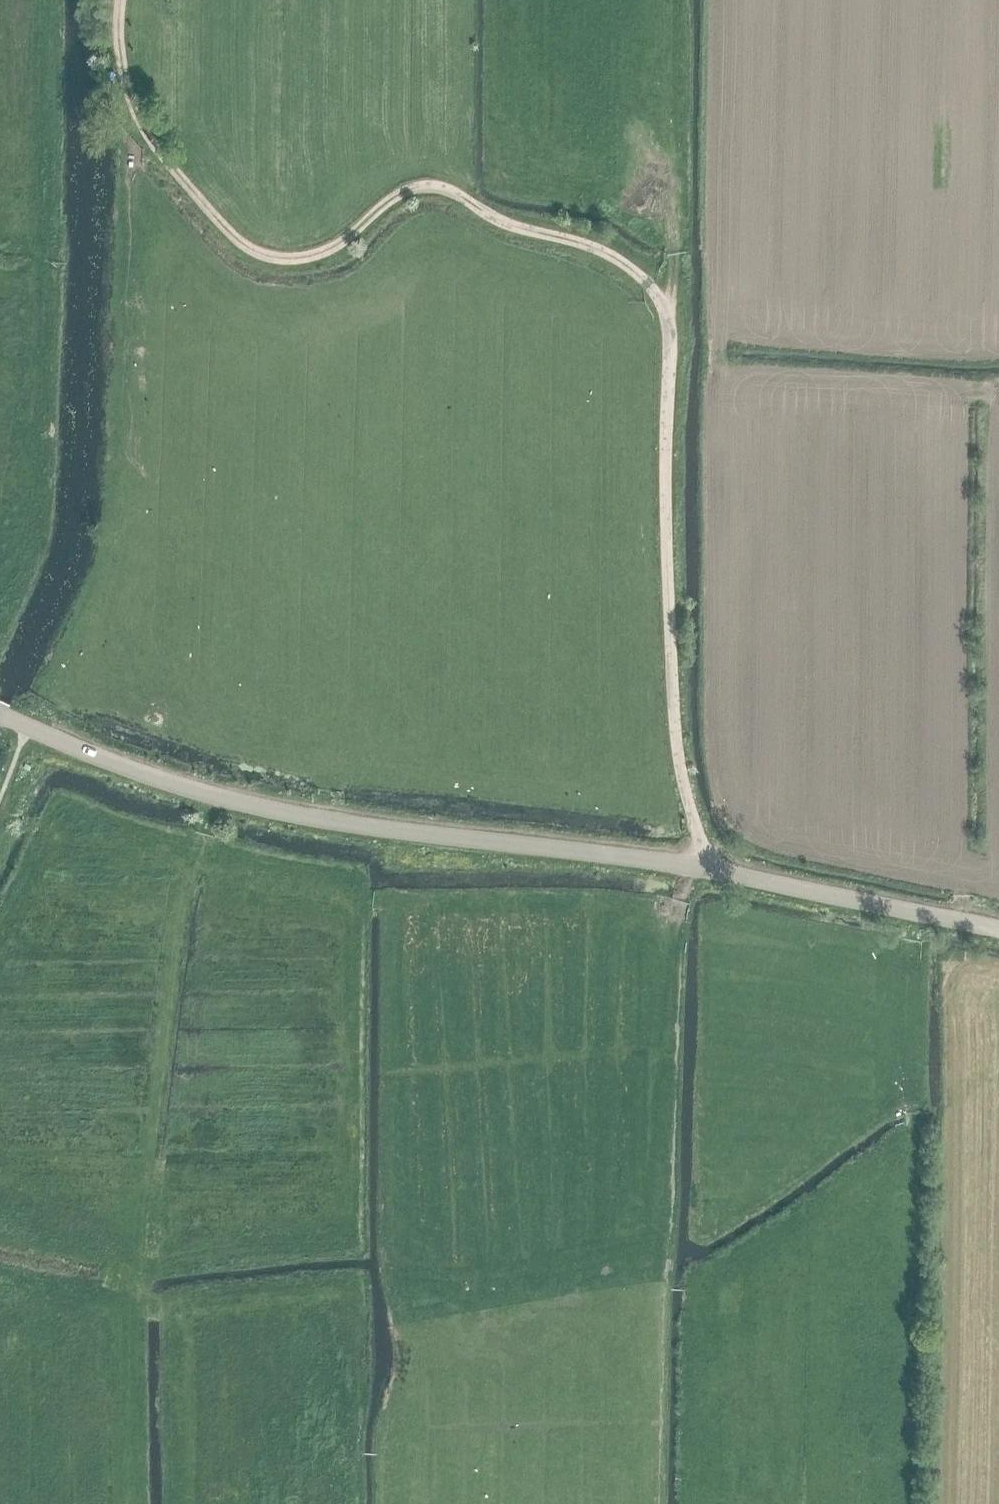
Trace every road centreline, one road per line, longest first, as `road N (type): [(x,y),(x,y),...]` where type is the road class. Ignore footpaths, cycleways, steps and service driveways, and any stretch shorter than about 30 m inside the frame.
road 1 (unclassified): [(28,728),(266,808),(705,869),(998,939)]

